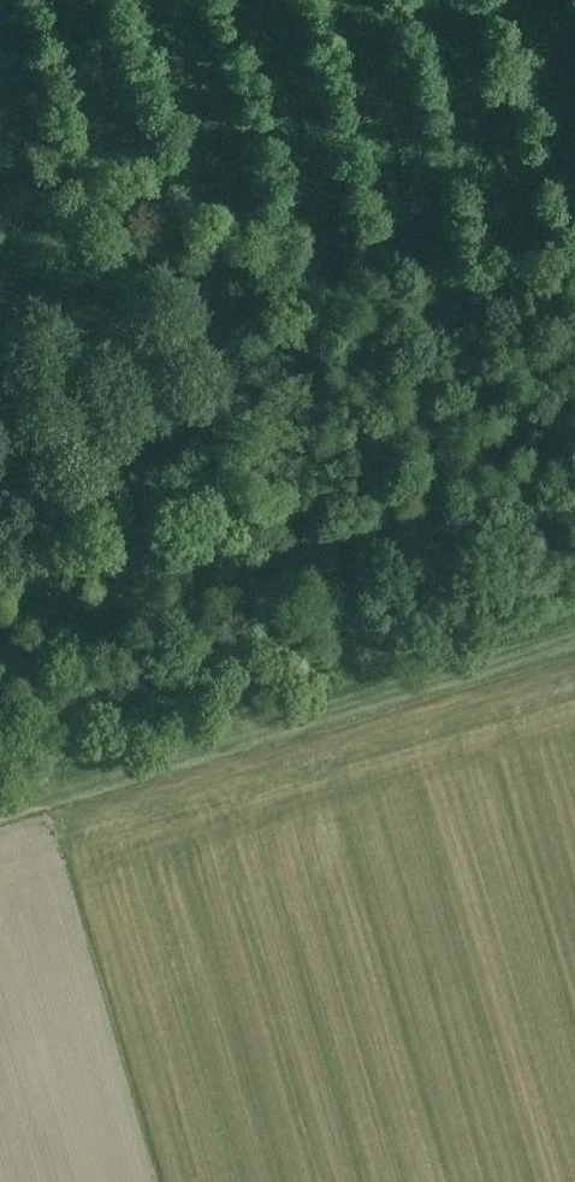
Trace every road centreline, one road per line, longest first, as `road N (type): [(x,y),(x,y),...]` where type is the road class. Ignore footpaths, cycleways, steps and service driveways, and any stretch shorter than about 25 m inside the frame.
road 1 (track): [(0,119),(574,311)]

